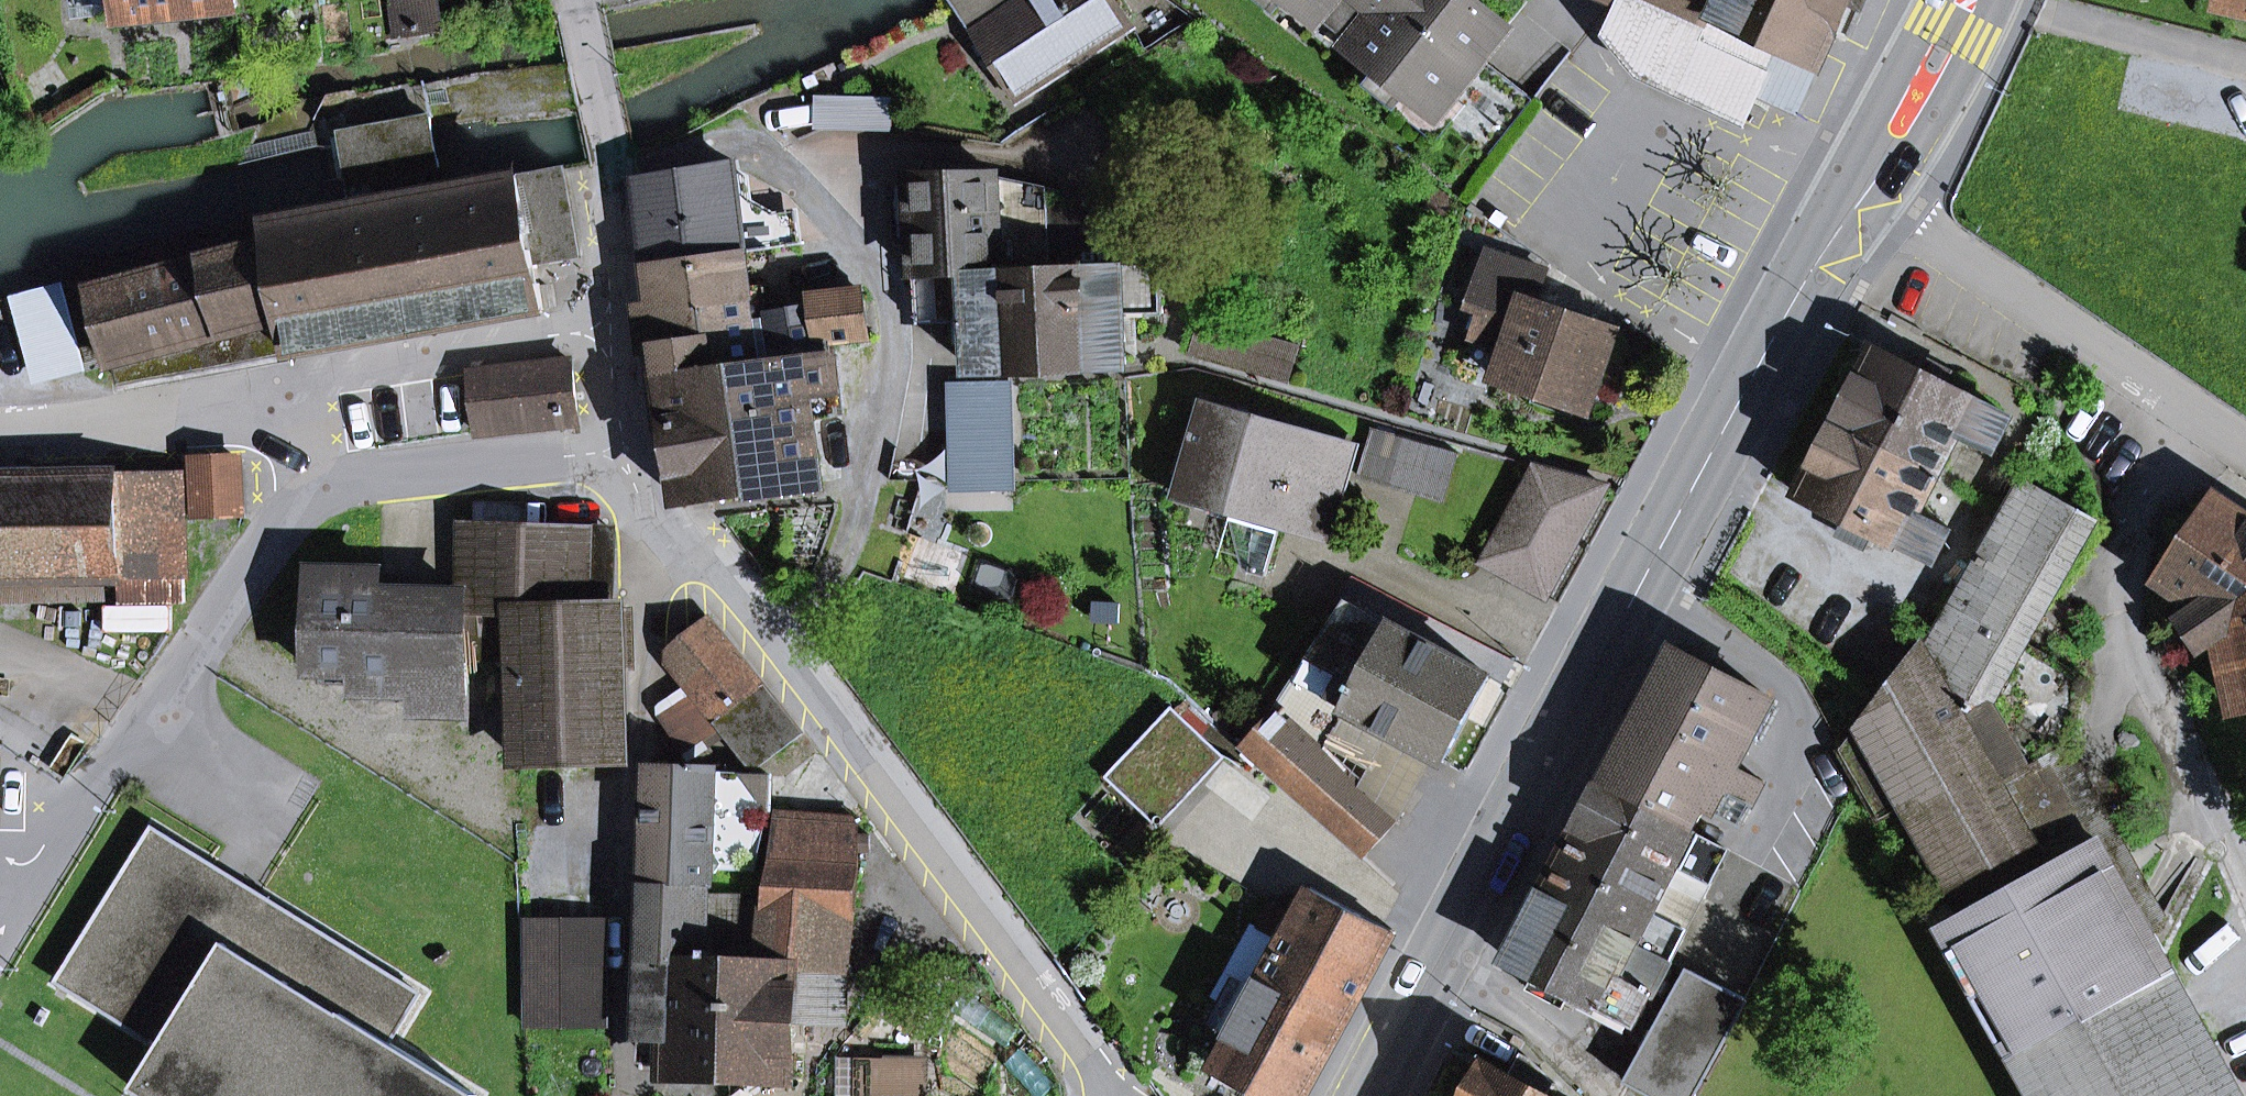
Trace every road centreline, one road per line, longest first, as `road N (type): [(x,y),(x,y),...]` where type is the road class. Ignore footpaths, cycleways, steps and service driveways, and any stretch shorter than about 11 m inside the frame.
road 1 (primary): [(1365,1095),(1862,189)]
road 2 (residential): [(1107,1095),(661,506),(642,453)]
road 3 (residential): [(1862,189),(2245,448)]
road 4 (residential): [(642,453),(614,161),(577,0)]
road 5 (residential): [(346,480),(256,436),(143,418),(0,440)]
road 6 (residential): [(346,480),(284,515),(137,731)]
road 7 (residential): [(642,453),(346,480)]
road 8 (primary): [(1862,189),(1966,0)]

